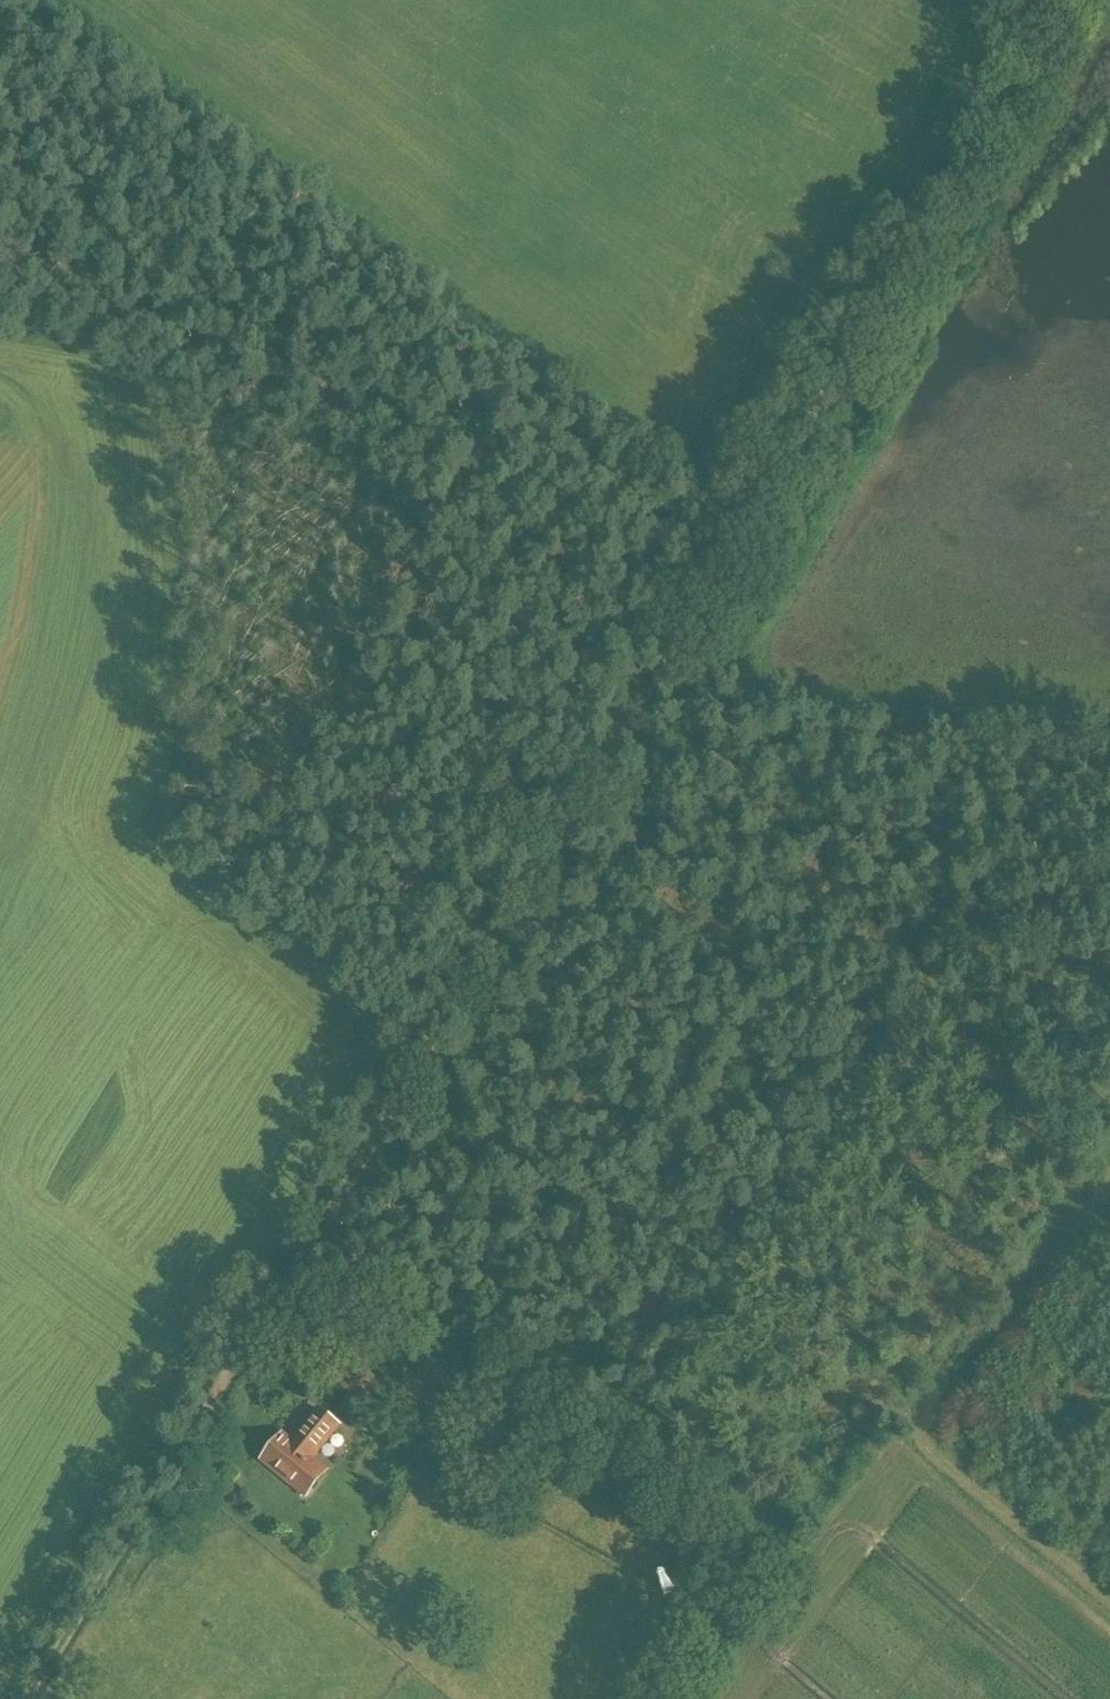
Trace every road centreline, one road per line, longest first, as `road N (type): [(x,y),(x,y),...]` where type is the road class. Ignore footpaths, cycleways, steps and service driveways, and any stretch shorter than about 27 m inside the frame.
road 1 (track): [(23,1698),(95,1597),(1030,0)]

